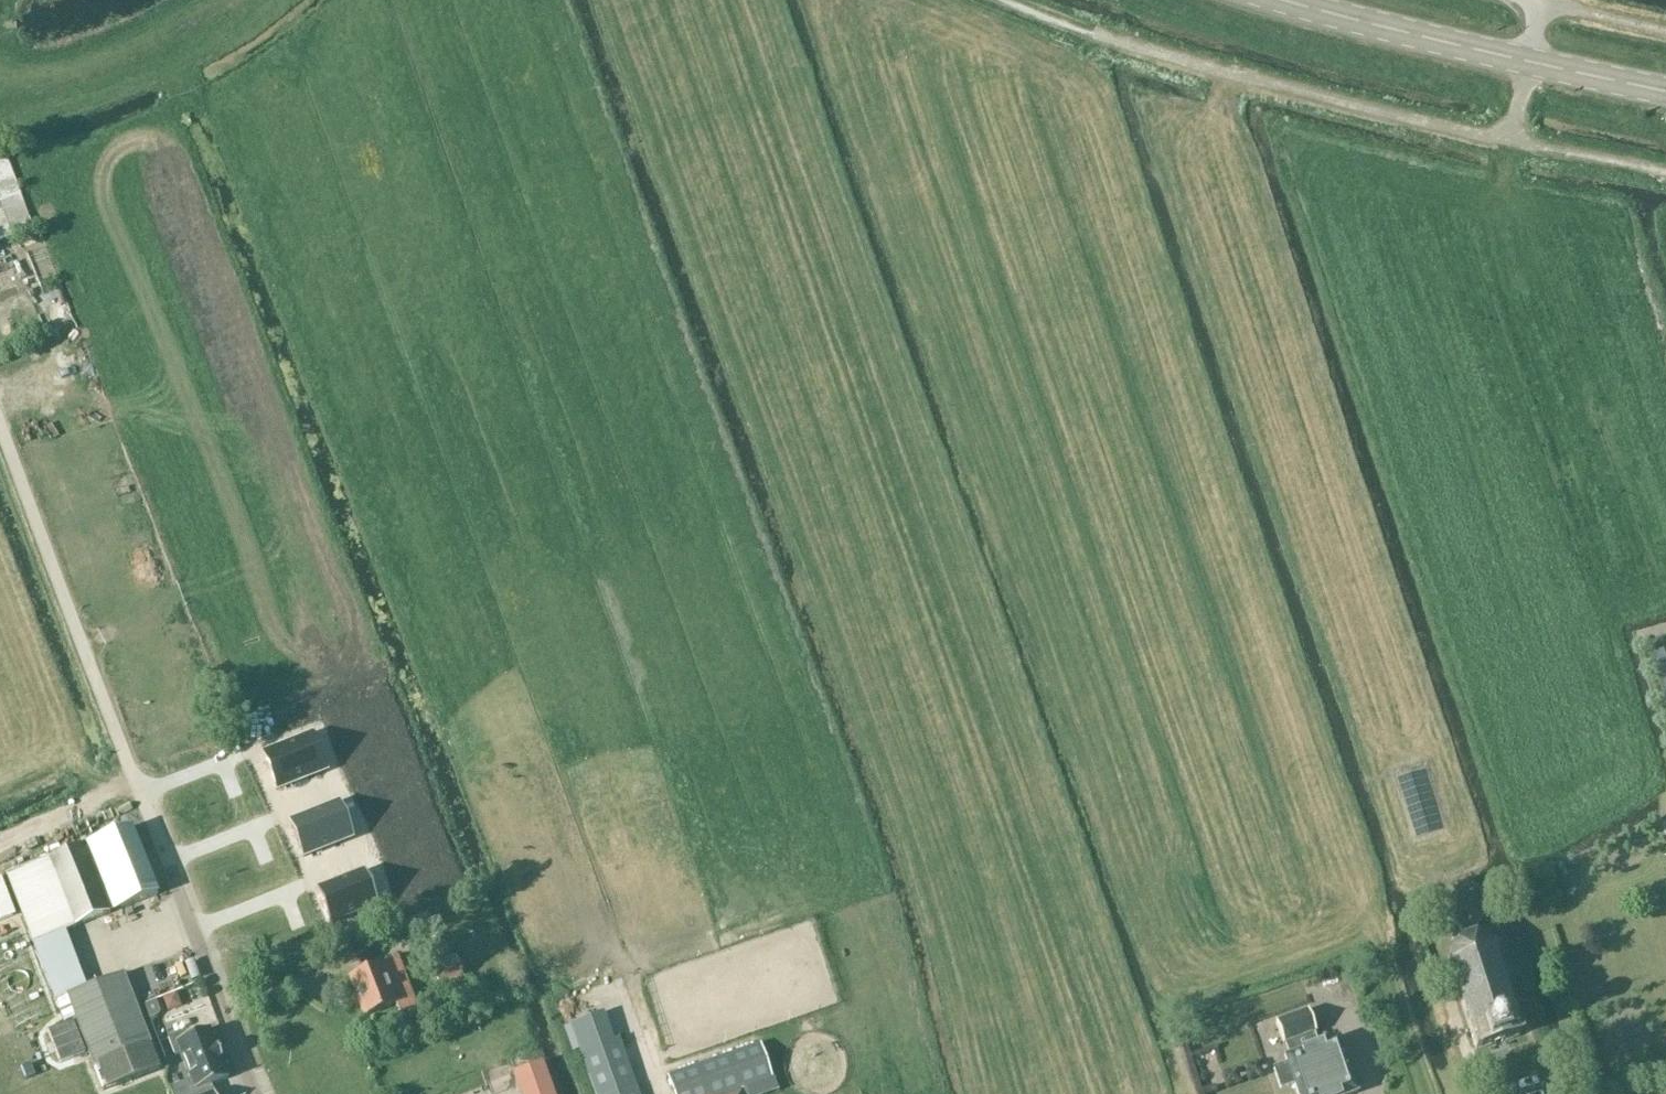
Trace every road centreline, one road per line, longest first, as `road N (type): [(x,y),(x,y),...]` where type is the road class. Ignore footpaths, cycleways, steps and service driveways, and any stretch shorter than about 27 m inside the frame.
road 1 (unclassified): [(1092,34),(1513,141)]
road 2 (unclassified): [(257,1093),(142,798)]
road 3 (secondary): [(1527,62),(1285,0)]
road 4 (unclassified): [(1513,141),(1665,173)]
road 5 (secondary): [(1665,91),(1527,62)]

